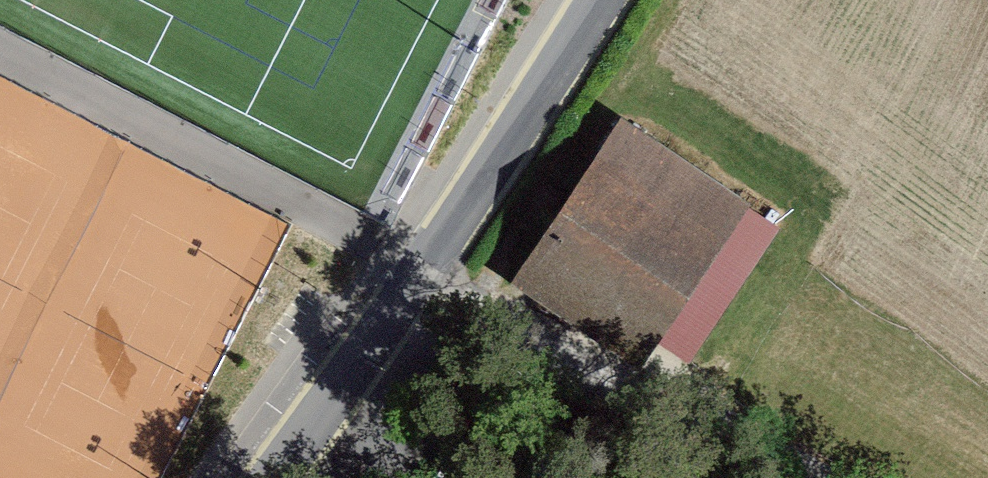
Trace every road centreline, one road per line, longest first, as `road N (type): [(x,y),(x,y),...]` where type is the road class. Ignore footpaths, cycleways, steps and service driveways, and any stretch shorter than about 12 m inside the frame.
road 1 (tertiary): [(414,288),(596,0)]
road 2 (residential): [(687,477),(414,288)]
road 3 (tertiary): [(285,477),(414,288)]

